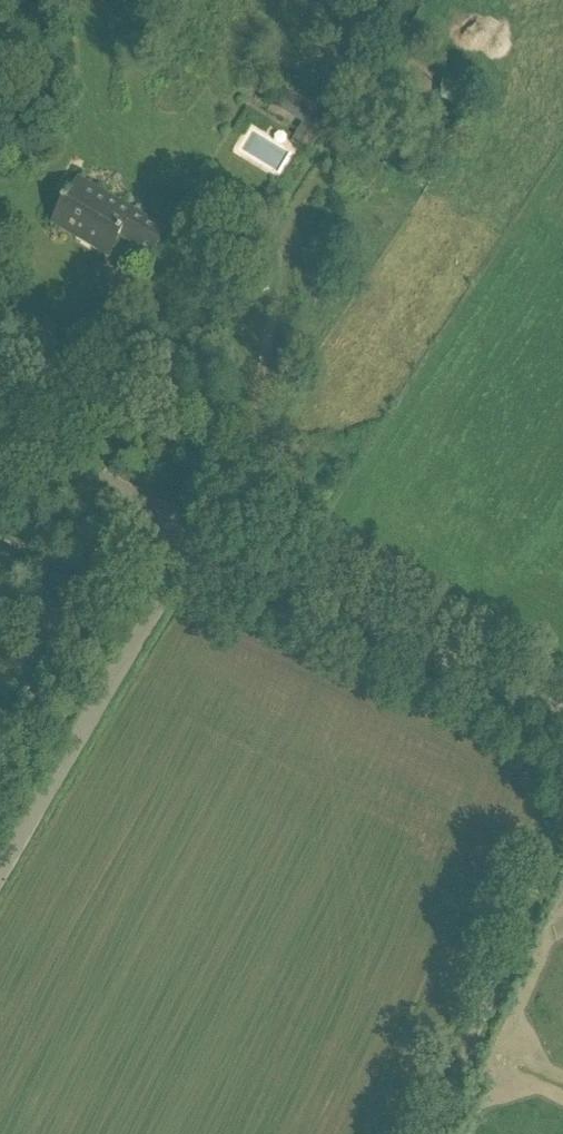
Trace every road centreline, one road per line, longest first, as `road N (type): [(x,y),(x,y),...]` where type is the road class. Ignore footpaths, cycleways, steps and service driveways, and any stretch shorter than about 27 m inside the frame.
road 1 (unclassified): [(192,530),(562,712)]
road 2 (unclassified): [(0,862),(192,530)]
road 3 (track): [(425,1133),(562,814)]
road 4 (unclassified): [(0,430),(192,530)]

